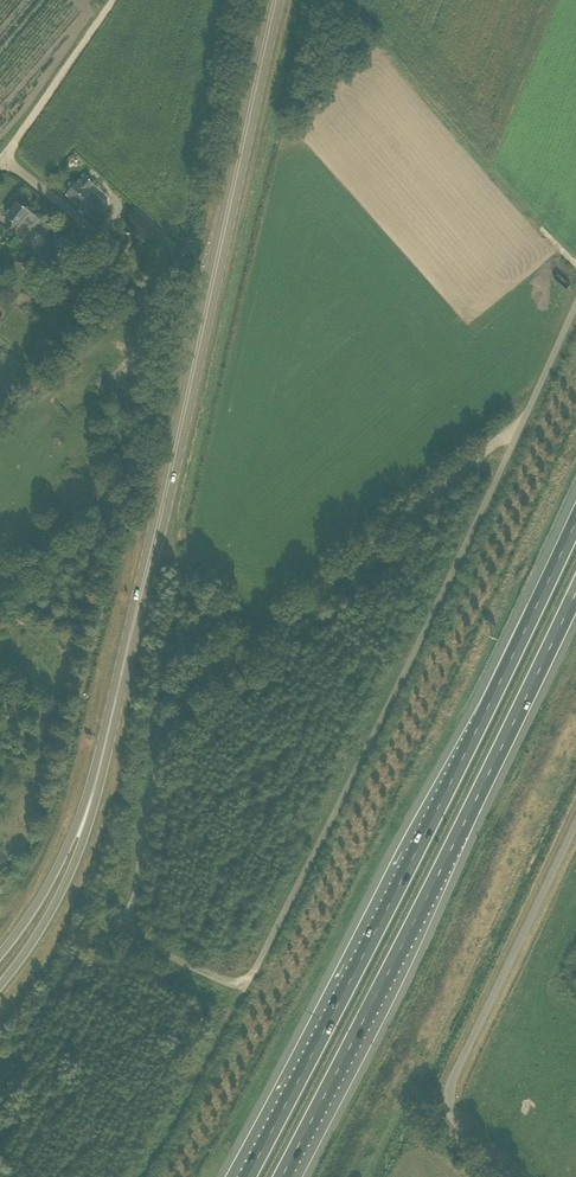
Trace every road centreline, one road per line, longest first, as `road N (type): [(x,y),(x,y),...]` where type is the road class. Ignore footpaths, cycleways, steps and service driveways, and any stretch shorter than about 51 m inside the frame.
road 1 (secondary): [(95,783),(275,0)]
road 2 (unclassified): [(516,438),(245,992),(124,929)]
road 3 (motorway): [(575,513),(485,715),(246,1176)]
road 4 (unclassified): [(124,929),(162,754),(178,720),(505,433),(516,438)]
road 5 (motorway): [(281,1176),(575,601)]
road 6 (unclassified): [(512,1176),(450,1110),(451,1081),(575,824)]
road 7 (track): [(391,57),(575,265)]
road 8 (secondary): [(0,985),(55,905),(95,783)]
road 9 (track): [(245,992),(144,1176)]
road 10 (secondary): [(95,783),(41,900),(0,954)]
road 11 (track): [(4,159),(113,0)]
road 12 (unclassified): [(575,307),(516,438)]

